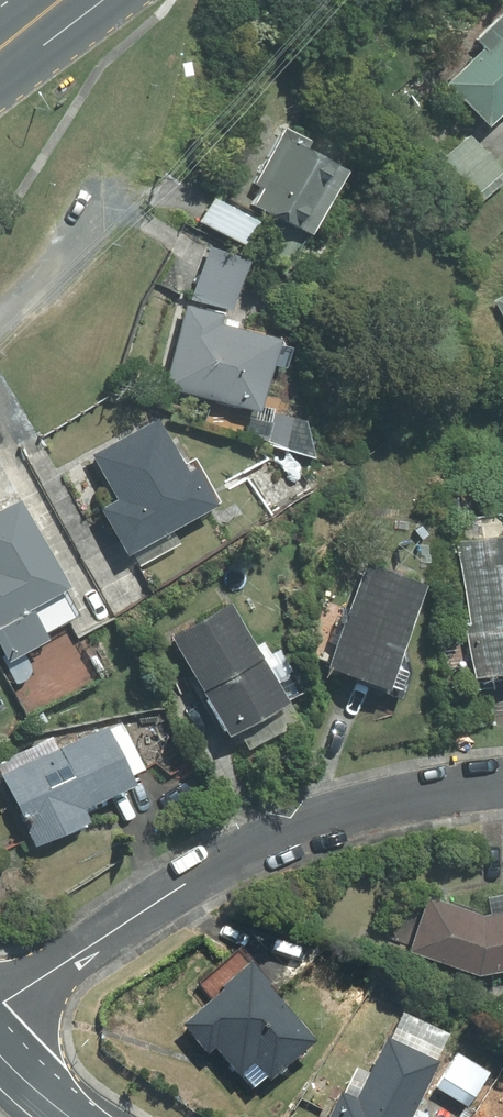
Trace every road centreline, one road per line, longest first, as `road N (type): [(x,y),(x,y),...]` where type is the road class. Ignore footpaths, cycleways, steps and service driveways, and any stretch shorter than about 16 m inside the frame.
road 1 (residential): [(502,787),(297,831),(183,886),(0,1010)]

